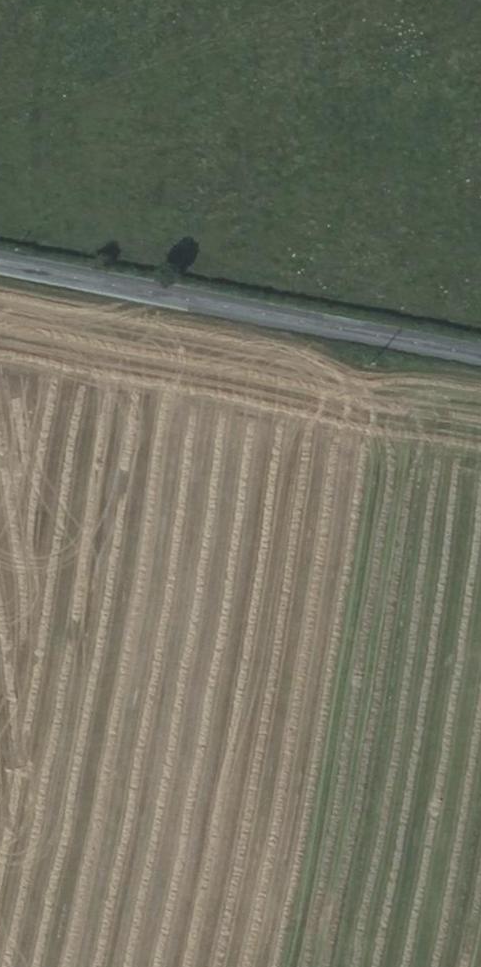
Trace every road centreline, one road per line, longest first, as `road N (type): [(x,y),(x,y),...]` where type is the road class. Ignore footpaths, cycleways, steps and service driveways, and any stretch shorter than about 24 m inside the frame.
road 1 (tertiary): [(480,354),(0,263)]

